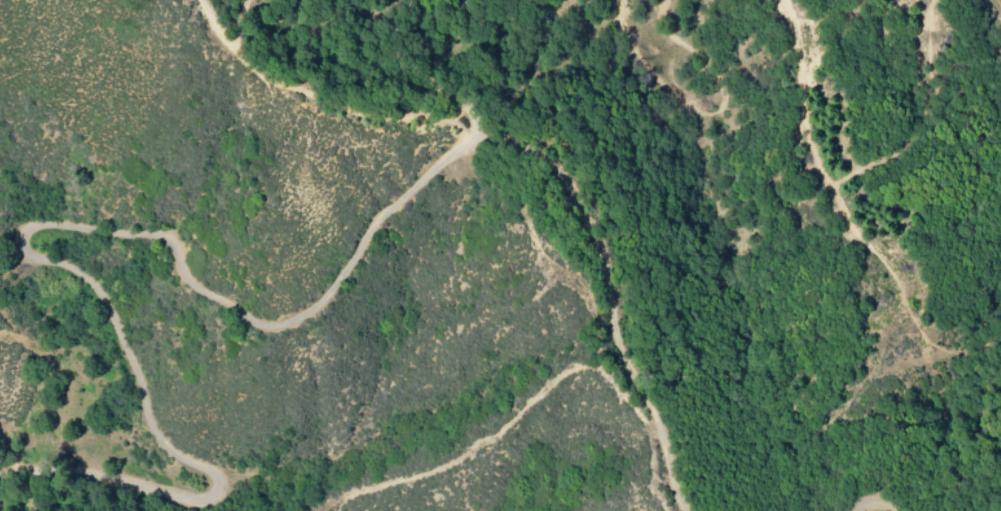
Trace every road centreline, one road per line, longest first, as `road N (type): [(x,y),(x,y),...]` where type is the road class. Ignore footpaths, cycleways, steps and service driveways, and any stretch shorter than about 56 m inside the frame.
road 1 (residential): [(43,466),(184,503),(209,492),(201,472),(154,438),(95,295),(66,269),(26,252),(22,232),(32,226),(162,235),(182,285),(267,328),(315,304),(367,224),(472,140)]
road 2 (track): [(658,433),(583,368),(553,382),(478,450),(321,510)]
road 3 (track): [(652,419),(621,359),(604,252),(570,173),(531,148),(472,140)]
road 4 (residential): [(472,140),(454,124),(378,115),(281,77),(222,39),(197,0)]
road 5 (residential): [(472,140),(474,125),(379,28),(390,6),(408,0)]

